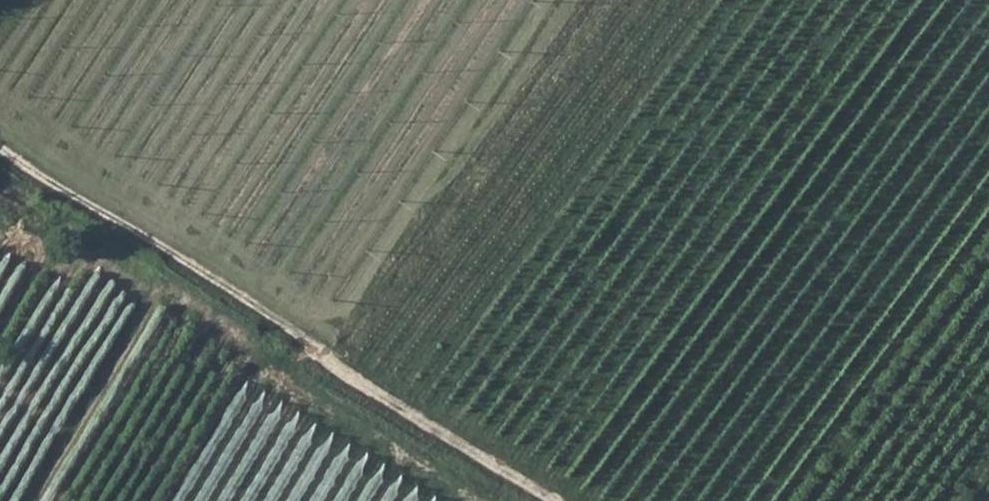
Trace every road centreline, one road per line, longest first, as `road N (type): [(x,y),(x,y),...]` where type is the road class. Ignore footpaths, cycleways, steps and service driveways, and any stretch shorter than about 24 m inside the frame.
road 1 (track): [(0,146),(90,216),(536,500)]

